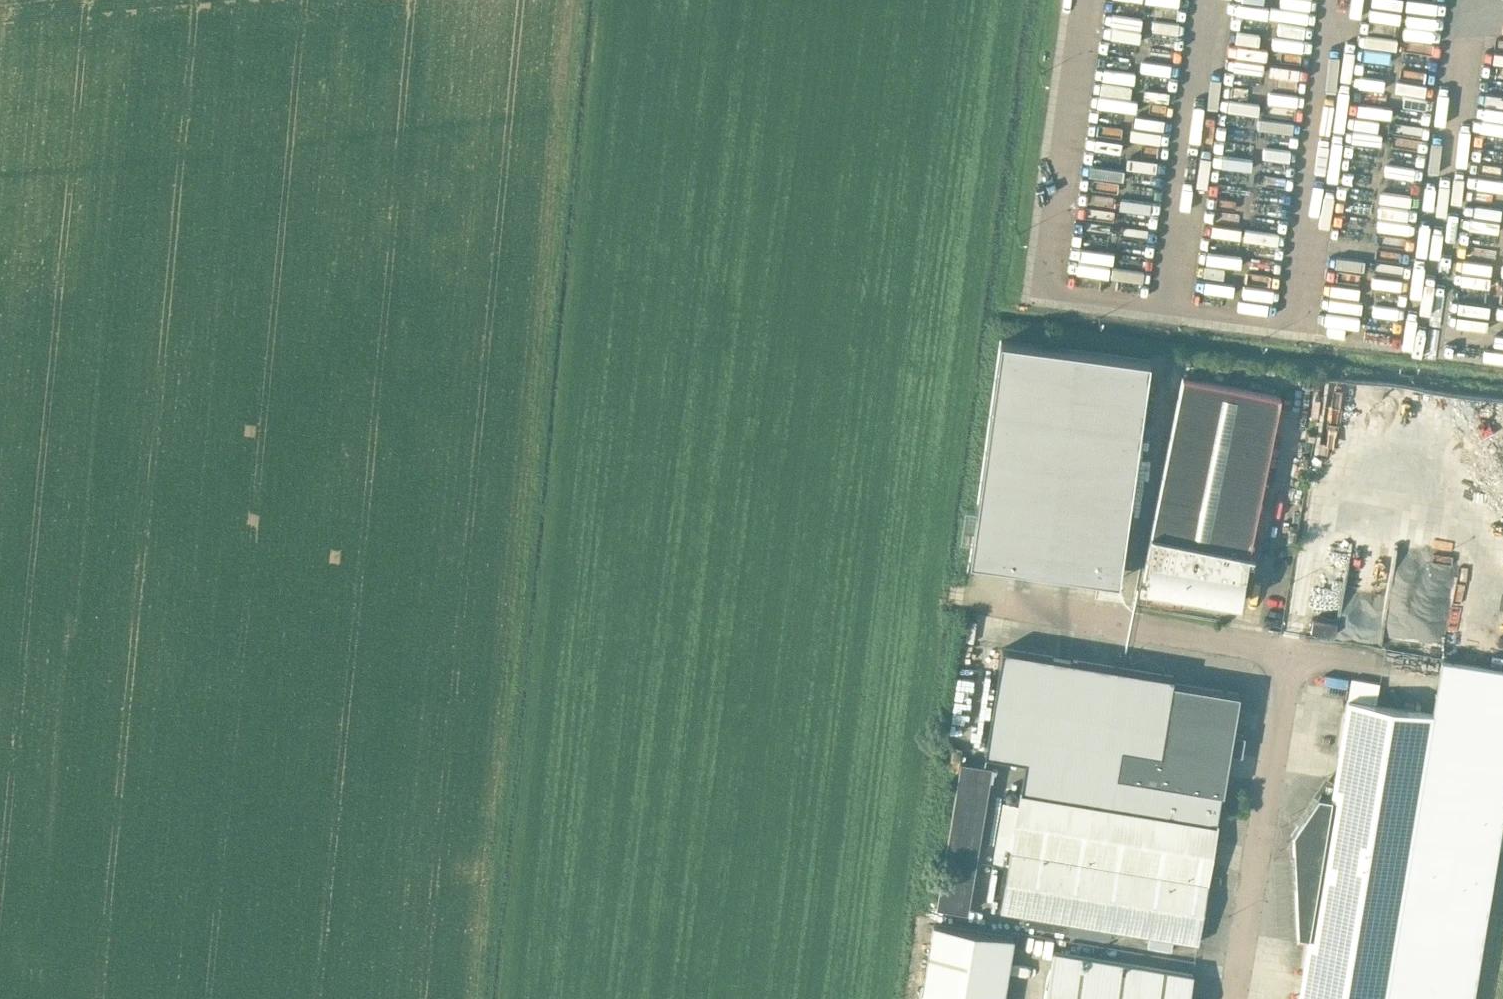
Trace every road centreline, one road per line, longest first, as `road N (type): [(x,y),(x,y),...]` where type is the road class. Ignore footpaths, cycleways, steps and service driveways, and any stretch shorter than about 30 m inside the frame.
road 1 (unclassified): [(1232,998),(1289,653)]
road 2 (unclassified): [(1289,653),(1131,627)]

